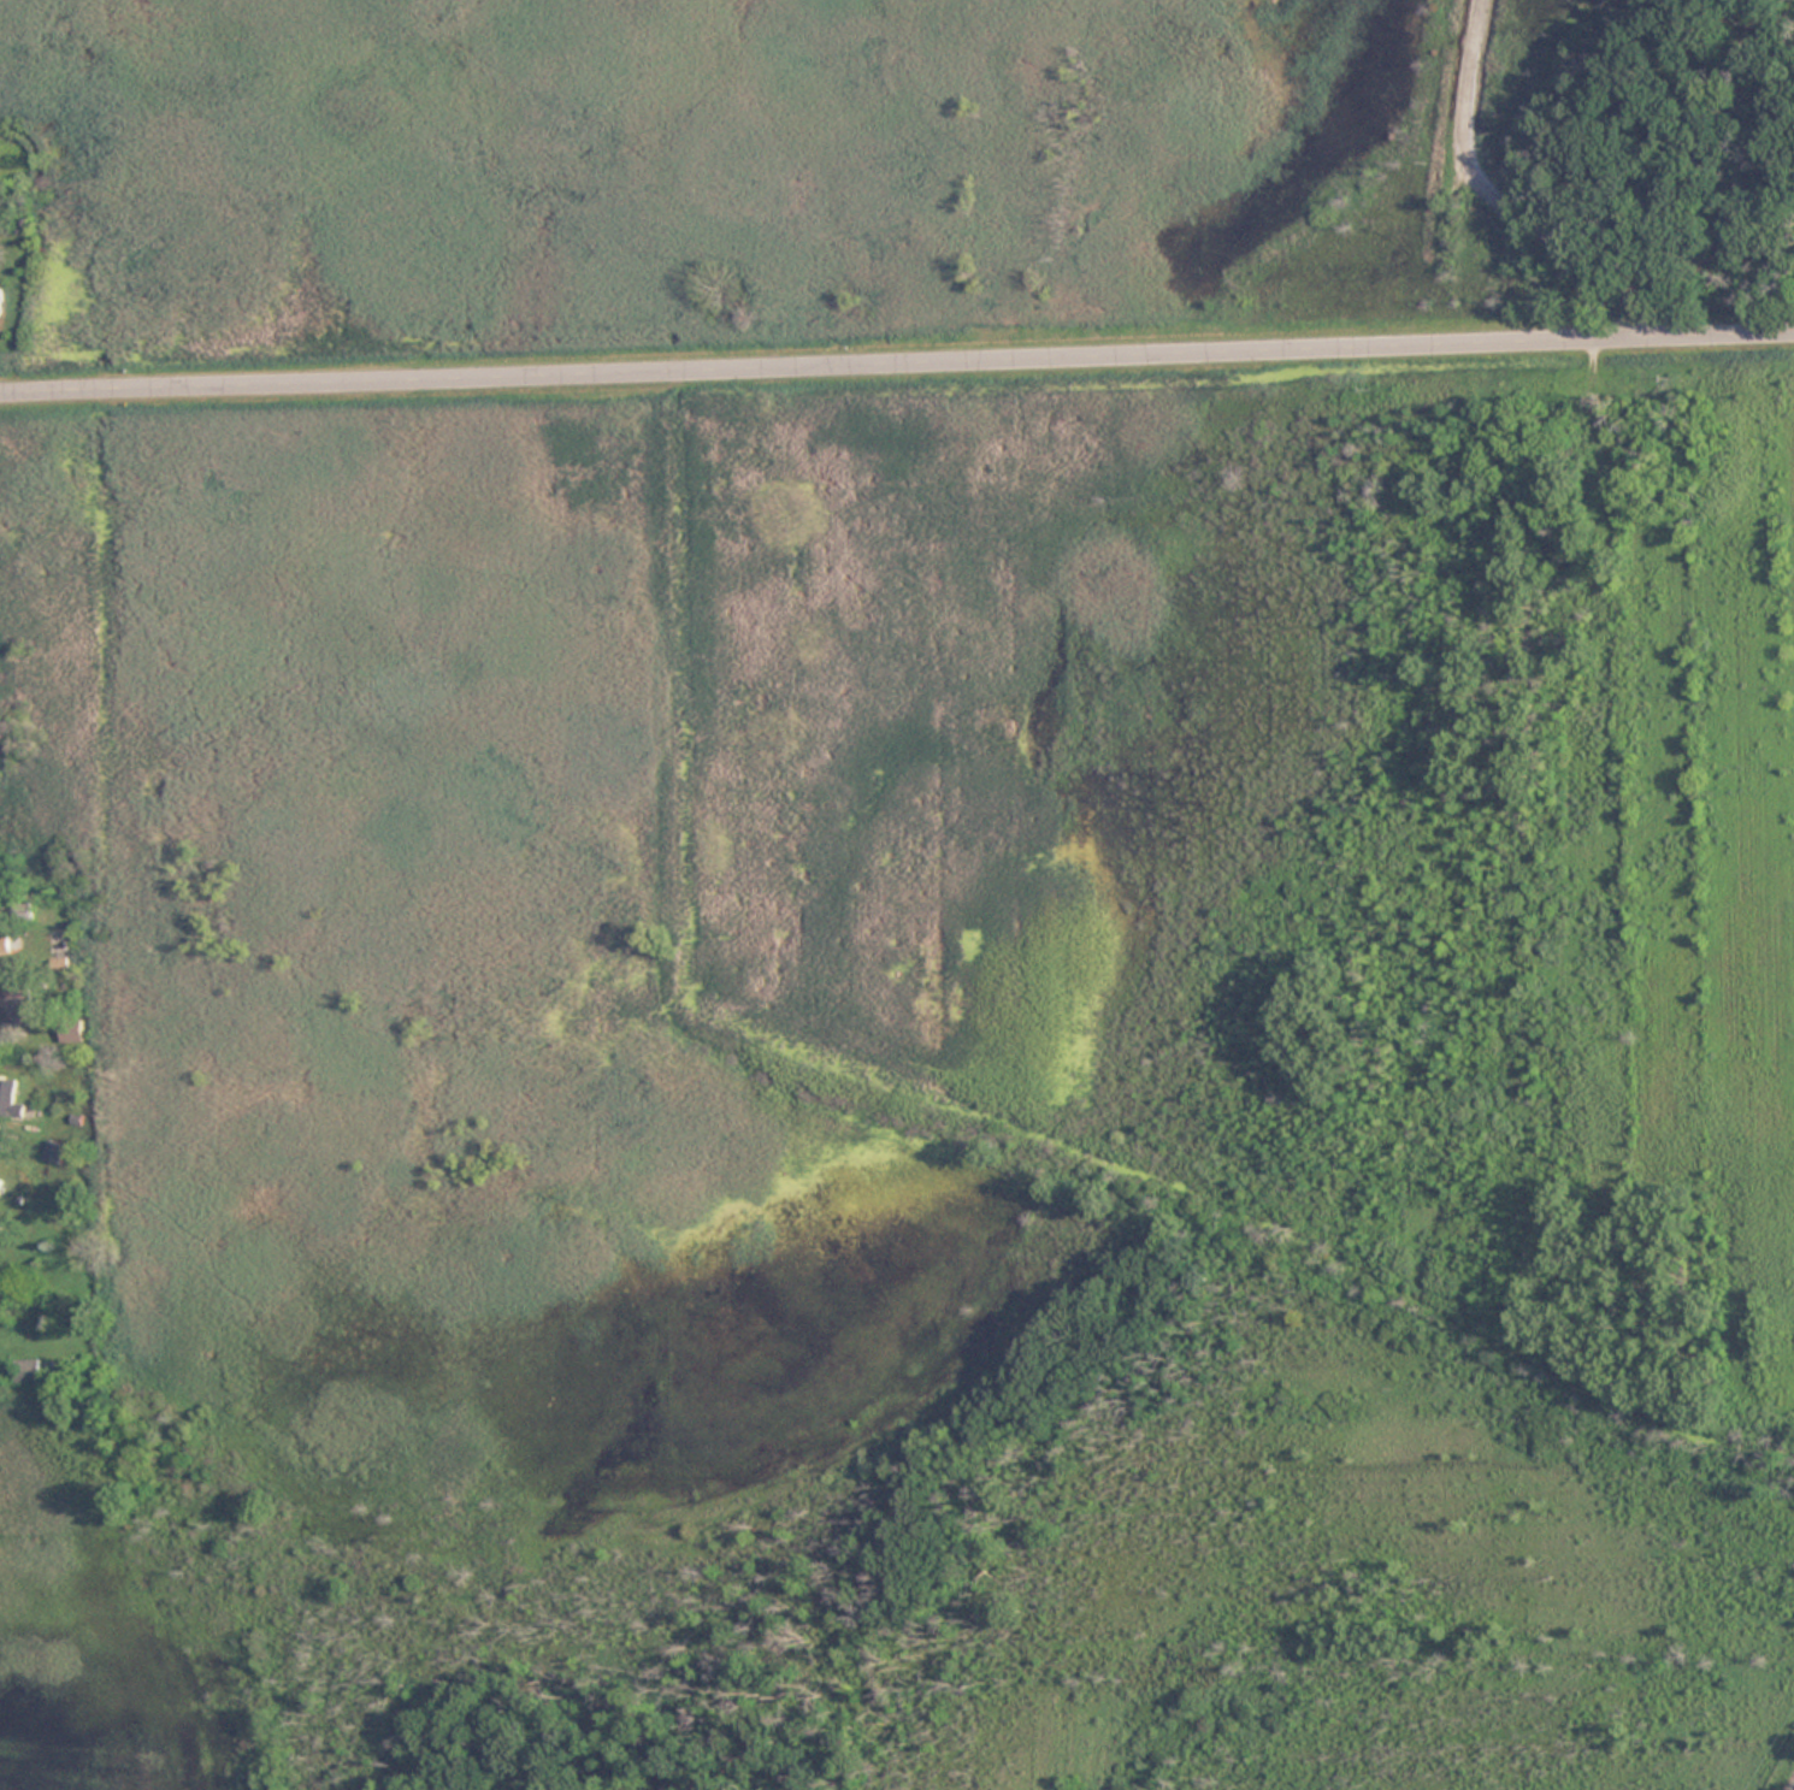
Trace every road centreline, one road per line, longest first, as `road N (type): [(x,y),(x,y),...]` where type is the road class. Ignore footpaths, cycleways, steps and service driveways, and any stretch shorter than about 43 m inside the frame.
road 1 (secondary): [(0,389),(1793,329)]
road 2 (residential): [(1642,335),(1631,283),(1595,255),(1503,211),(1475,179),(1462,119),(1480,0)]

